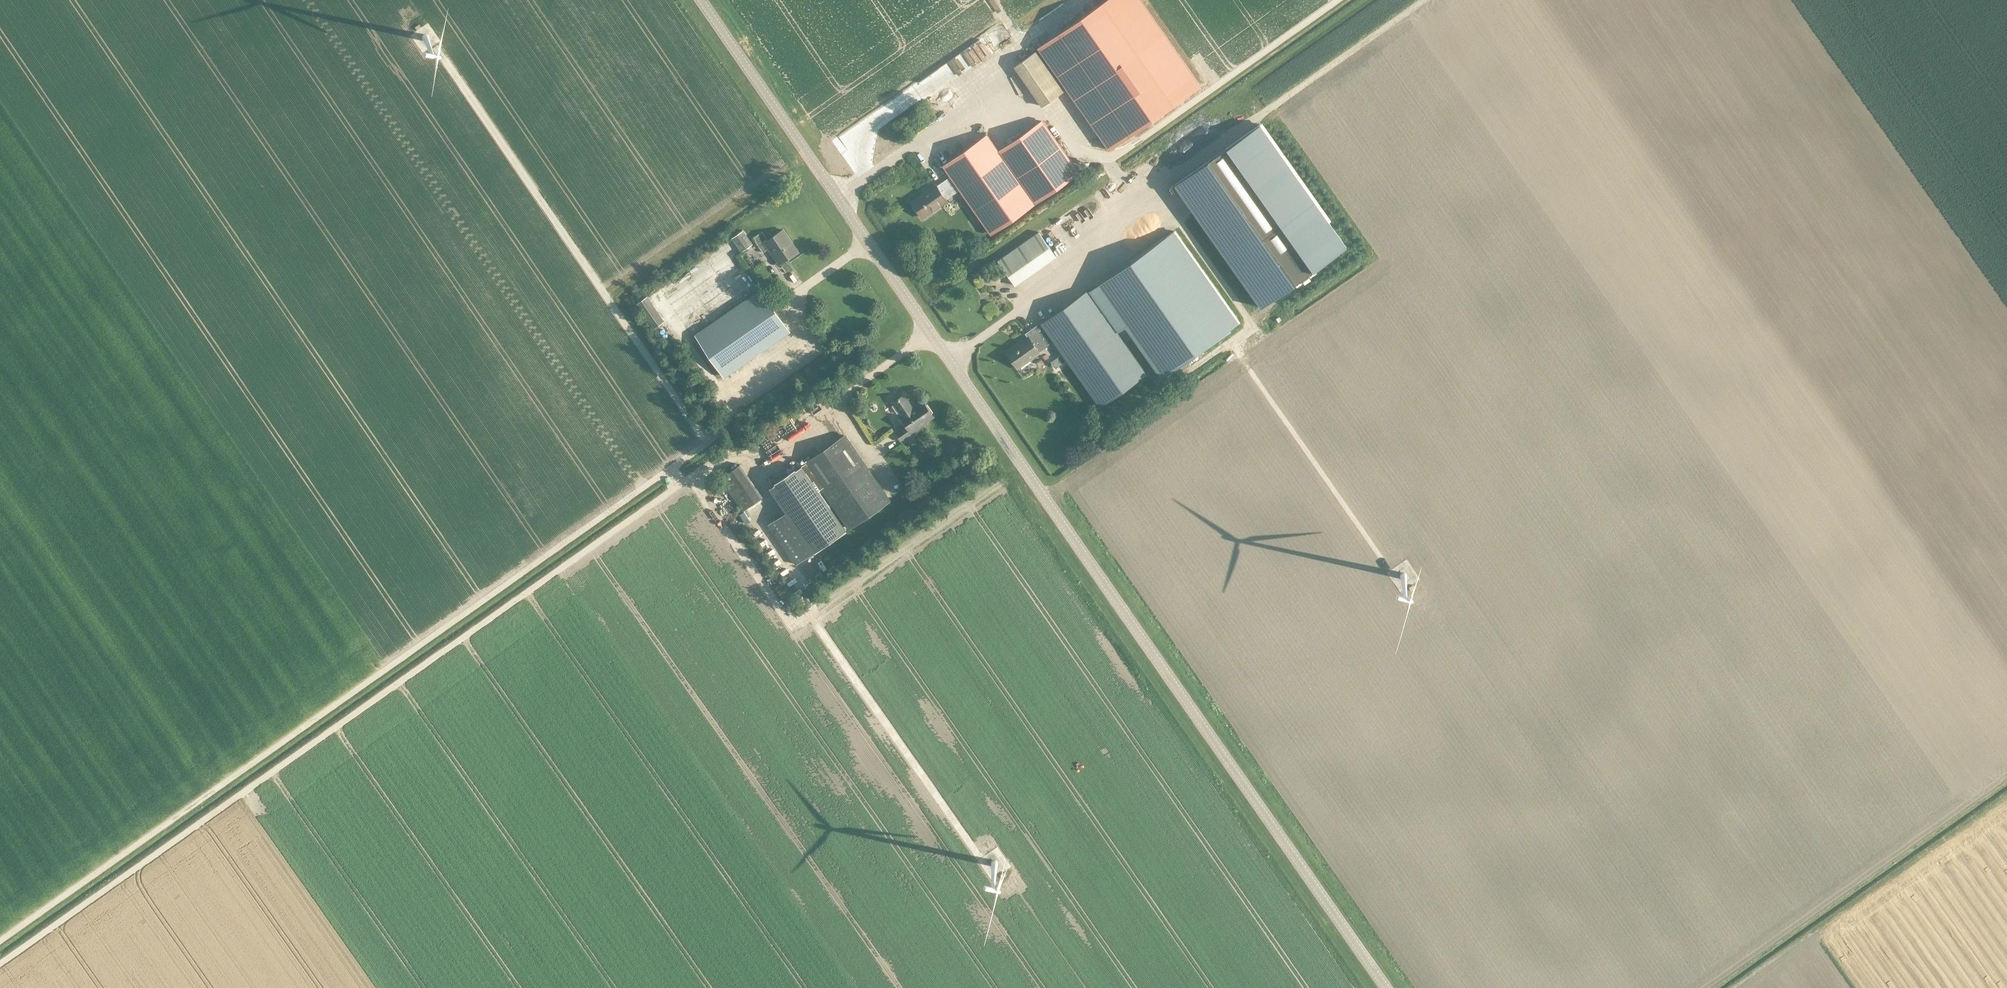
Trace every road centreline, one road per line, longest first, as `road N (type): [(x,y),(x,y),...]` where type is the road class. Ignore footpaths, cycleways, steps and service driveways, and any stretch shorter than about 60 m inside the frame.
road 1 (tertiary): [(1382,987),(697,0)]

